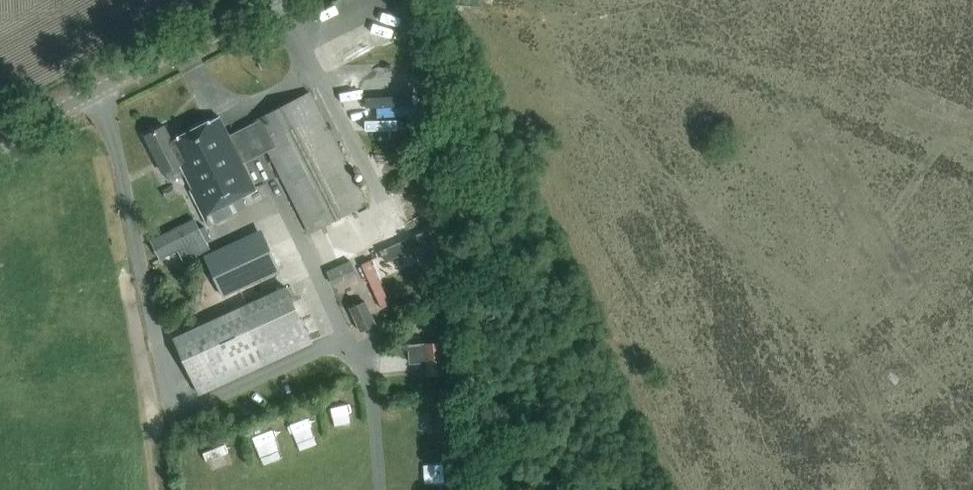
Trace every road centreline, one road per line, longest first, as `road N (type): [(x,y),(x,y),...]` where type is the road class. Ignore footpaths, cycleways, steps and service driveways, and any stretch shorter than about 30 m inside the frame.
road 1 (tertiary): [(0,142),(269,0)]

